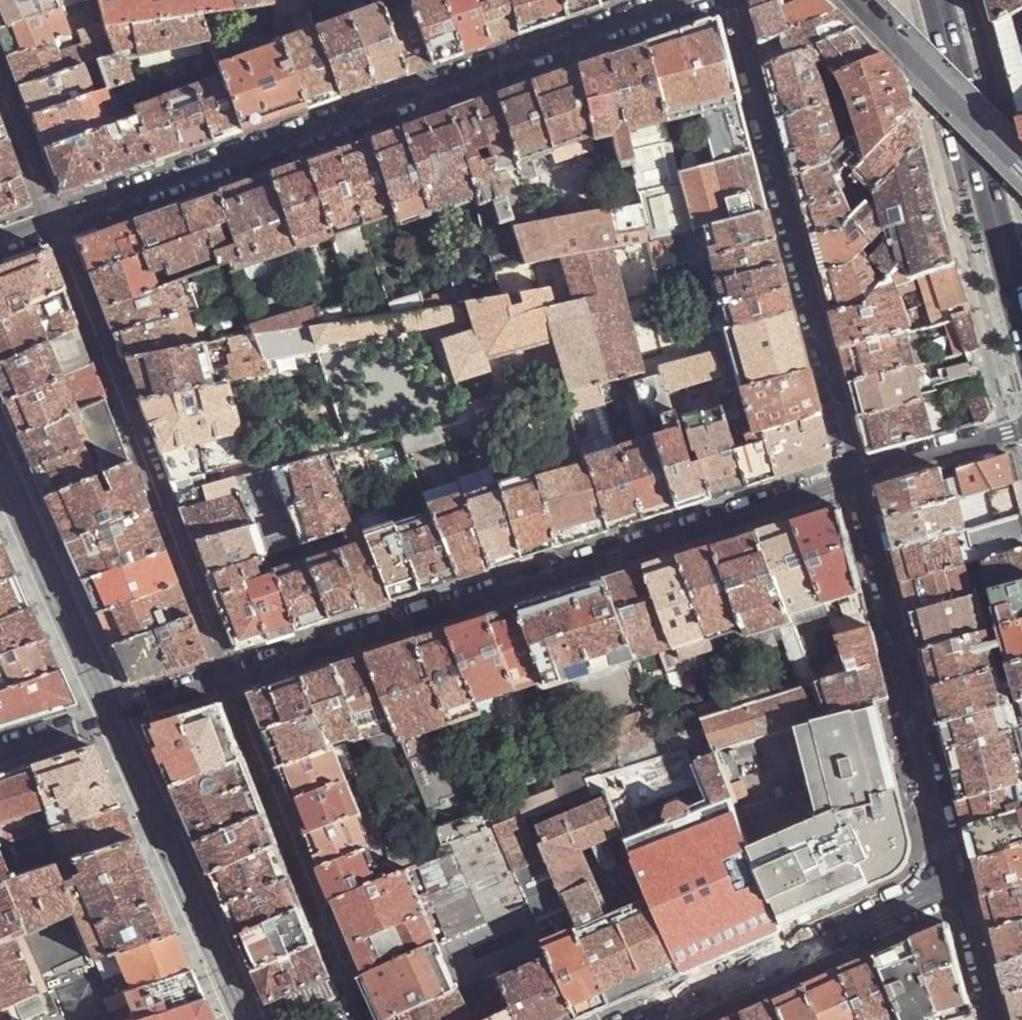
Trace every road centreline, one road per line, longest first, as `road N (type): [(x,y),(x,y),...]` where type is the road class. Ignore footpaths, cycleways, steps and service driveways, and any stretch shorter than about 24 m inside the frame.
road 1 (residential): [(54,225),(692,0)]
road 2 (residential): [(855,477),(231,676)]
road 3 (residential): [(735,0),(855,477)]
road 4 (residential): [(54,225),(231,676)]
road 5 (residential): [(855,477),(959,888)]
road 6 (residential): [(231,676),(369,1019)]
road 7 (secondary): [(1021,317),(938,0)]
road 8 (residential): [(959,888),(669,1019)]
road 9 (residential): [(231,676),(0,750)]
road 10 (residential): [(1021,165),(857,0)]
road 11 (residential): [(1021,433),(855,477)]
road 12 (residential): [(0,90),(54,225)]
road 13 (residential): [(959,888),(994,1019)]

